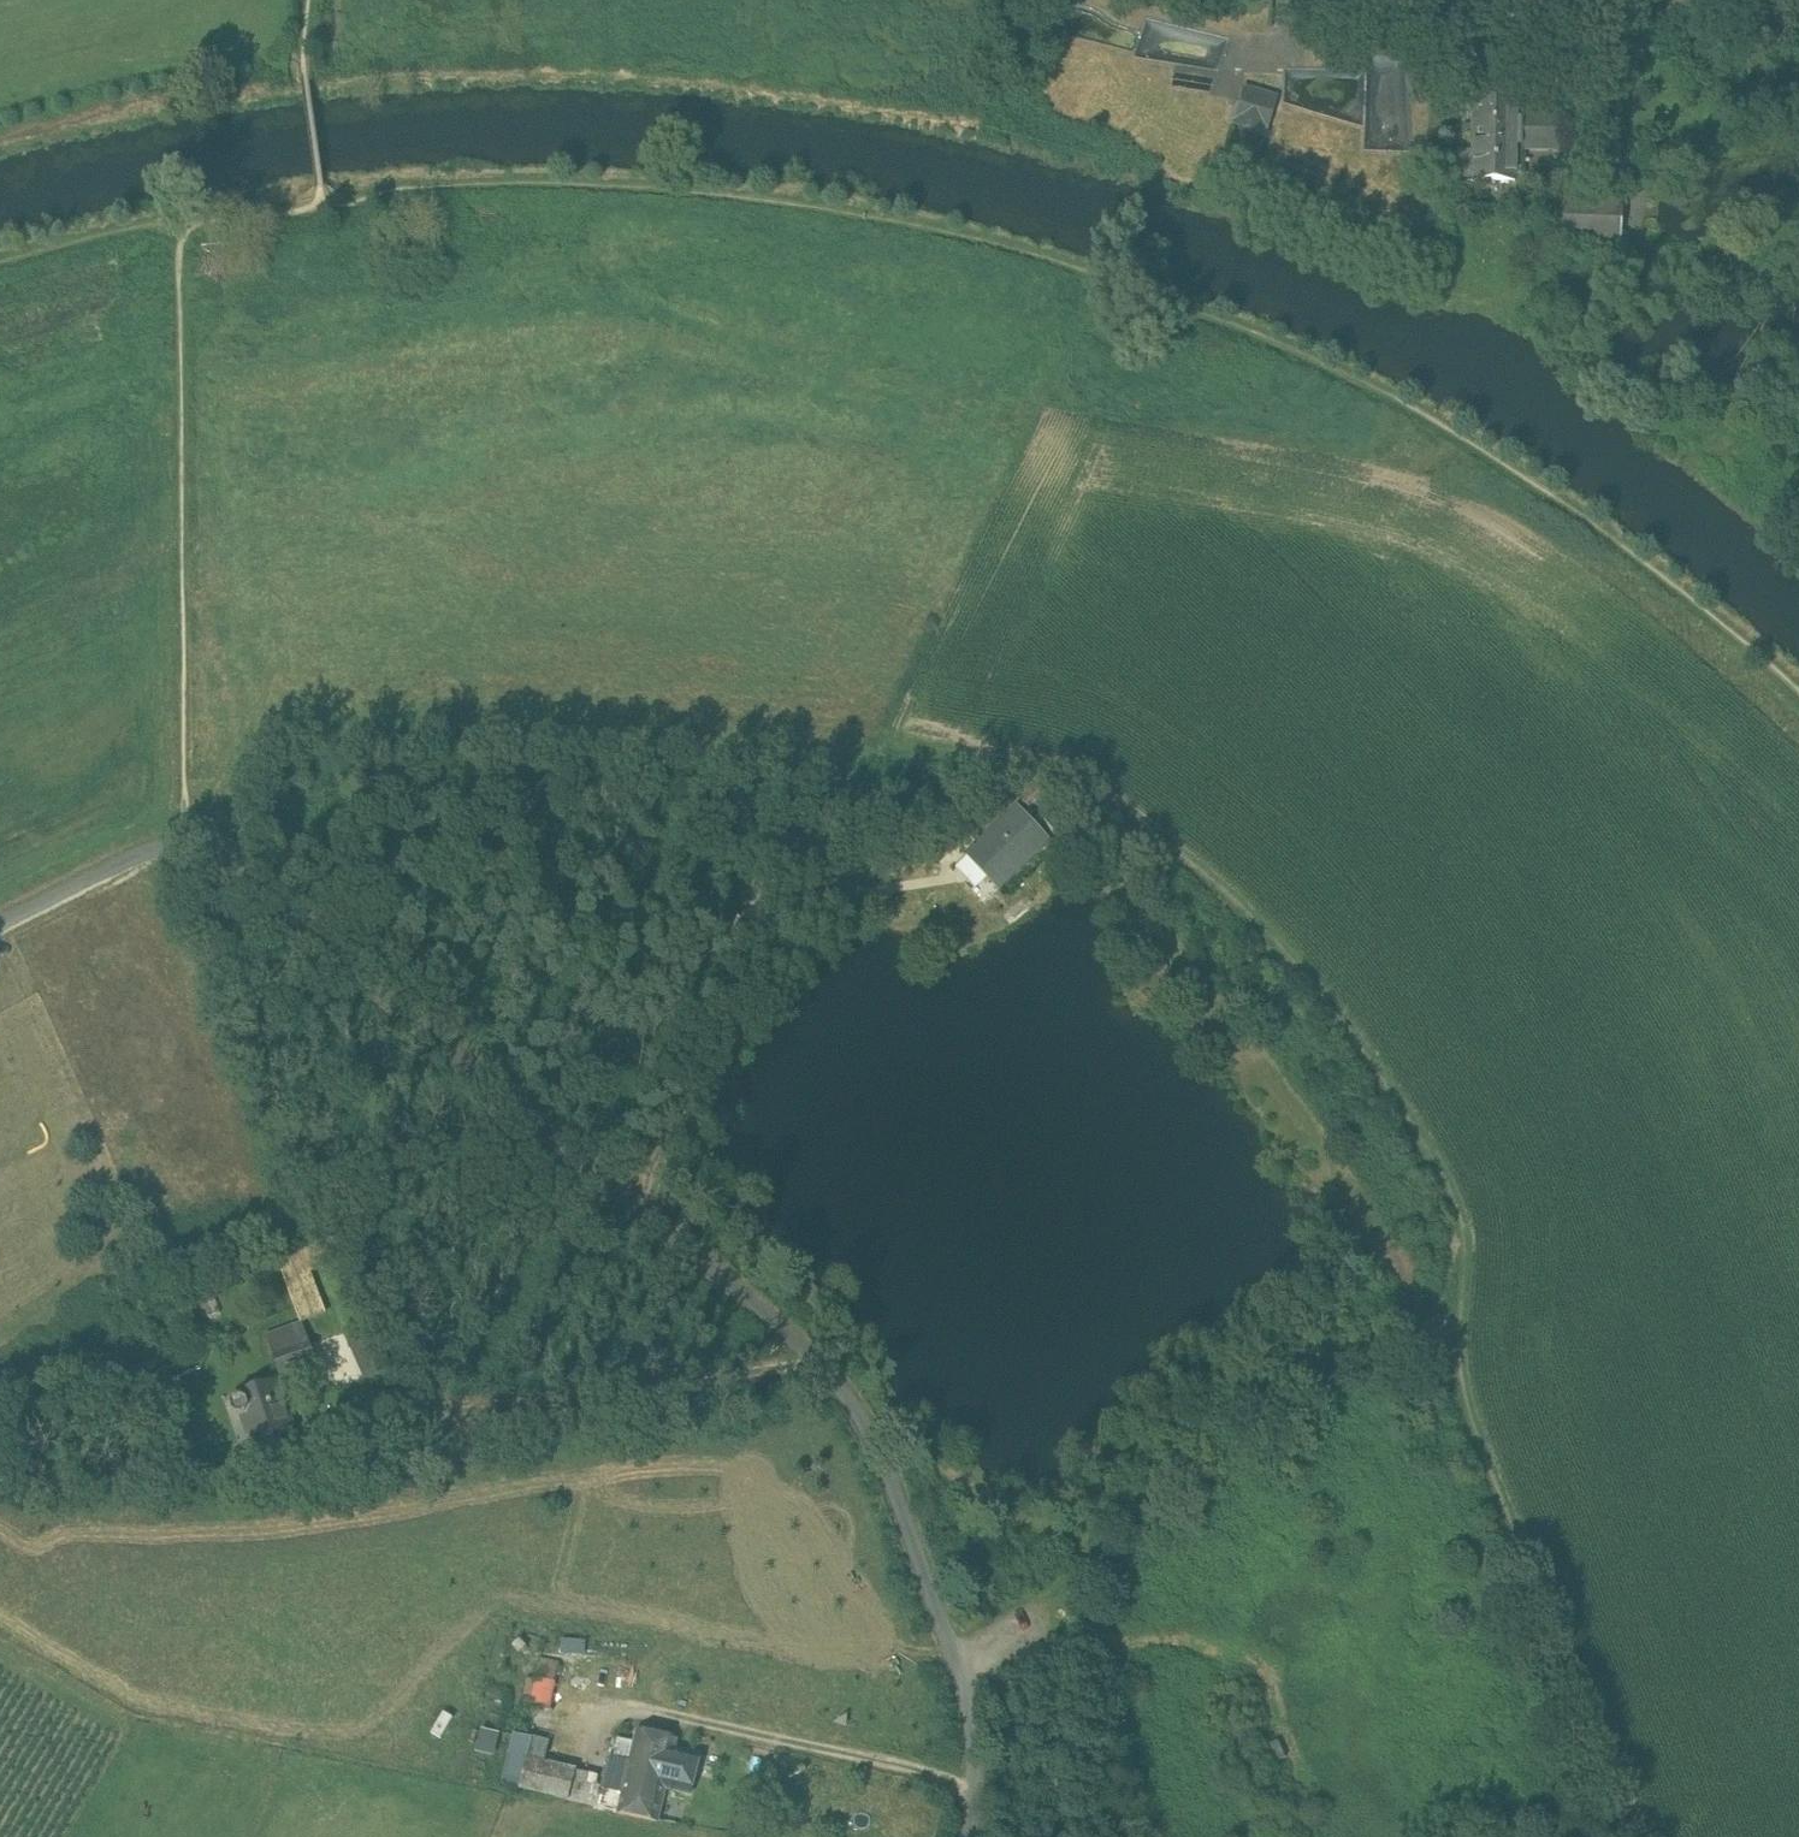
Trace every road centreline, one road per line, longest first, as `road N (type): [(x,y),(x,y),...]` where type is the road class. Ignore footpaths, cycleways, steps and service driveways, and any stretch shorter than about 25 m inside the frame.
road 1 (unclassified): [(968,1836),(976,1790),(954,1649),(883,1449),(824,1359),(721,1256),(323,969),(285,875),(192,830),(0,925)]
road 2 (residential): [(1533,0),(1680,1),(1798,27)]

